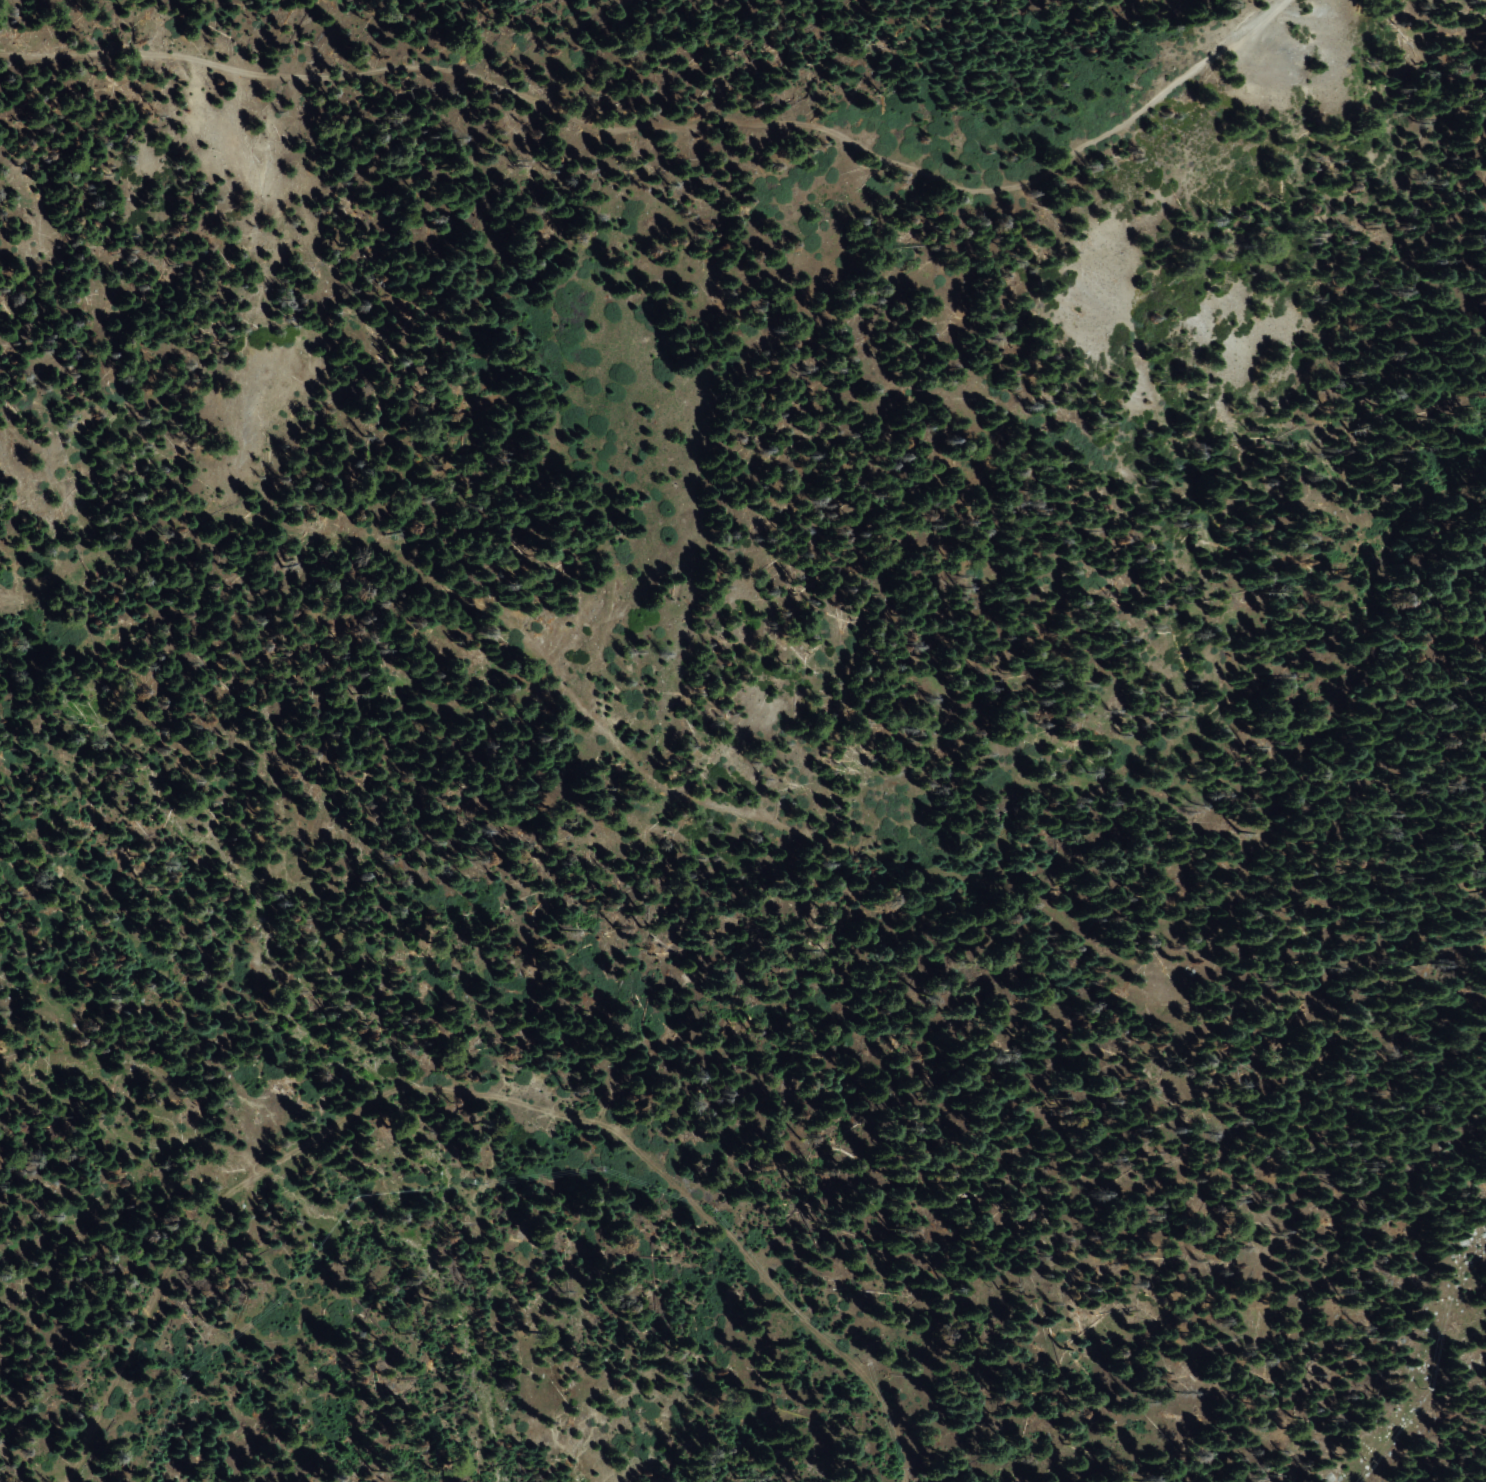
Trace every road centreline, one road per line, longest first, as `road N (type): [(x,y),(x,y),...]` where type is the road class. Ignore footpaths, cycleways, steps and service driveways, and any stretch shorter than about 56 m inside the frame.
road 1 (track): [(1292,0),(1190,75),(1140,125),(1021,189),(964,202),(771,121),(608,129),(550,114),(495,126),(385,76),(124,97),(0,67)]
road 2 (track): [(900,1481),(869,1389),(666,1177),(592,1119),(521,1100),(415,1091),(352,1118),(221,1202),(157,1287),(64,1481)]
road 3 (track): [(0,602),(172,531),(225,519),(377,544),(482,600),(541,653),(656,785),(919,870),(996,881)]

